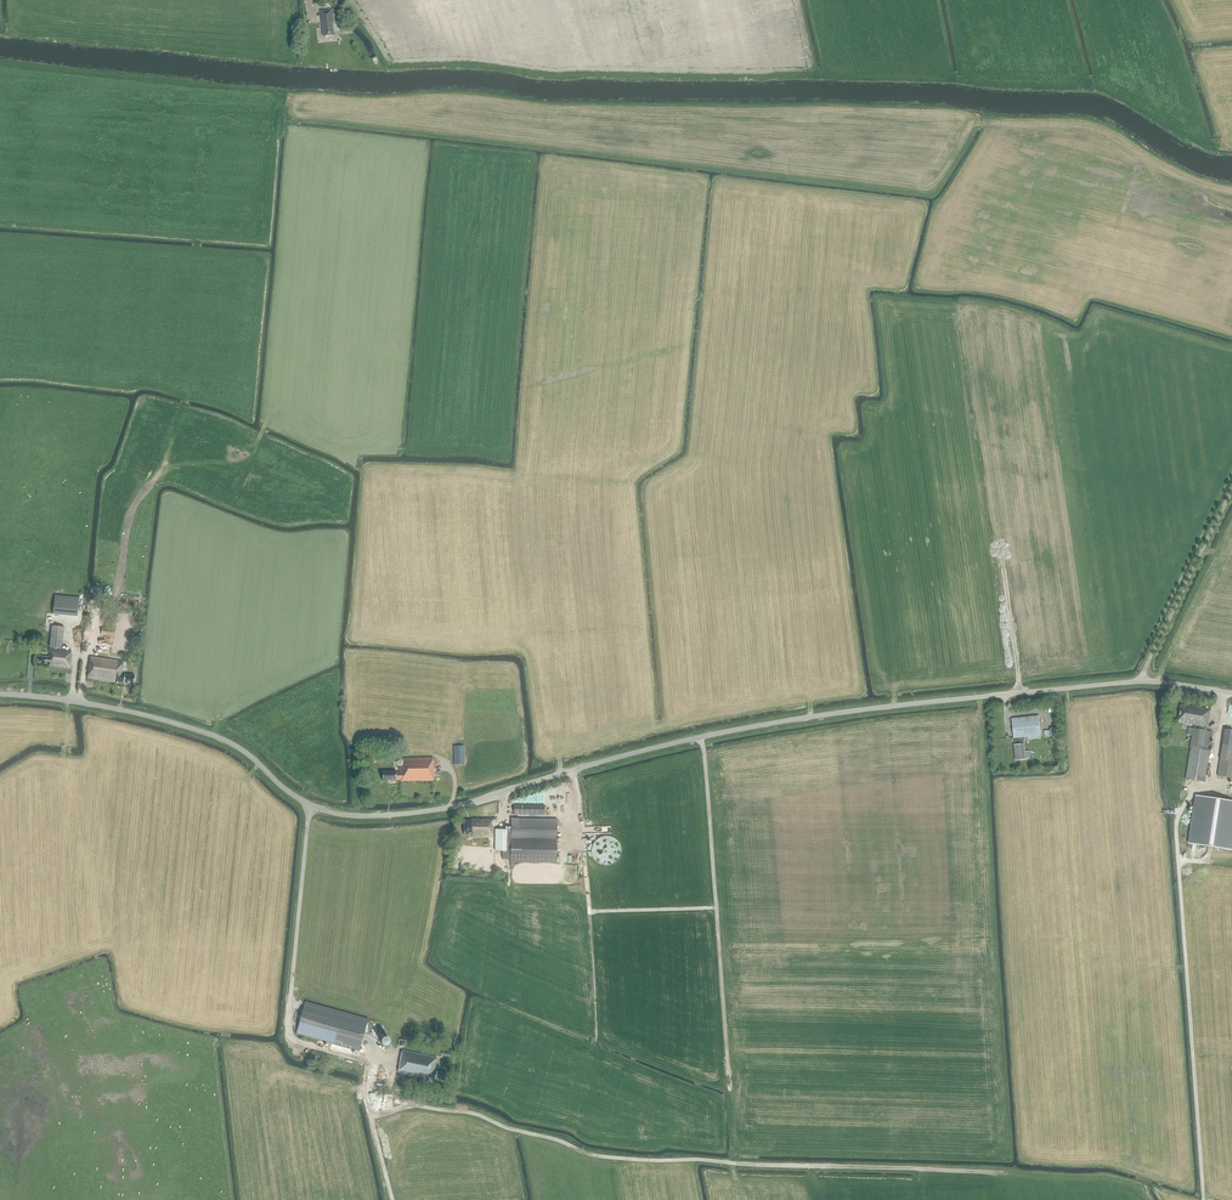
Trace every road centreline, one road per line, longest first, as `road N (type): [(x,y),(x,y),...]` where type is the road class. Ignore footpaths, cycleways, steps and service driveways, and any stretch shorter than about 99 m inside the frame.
road 1 (unclassified): [(1231,694),(1140,681),(819,715),(638,752),(461,805),(365,816),(312,806),(237,747),(200,731),(85,703),(0,694)]
road 2 (track): [(371,1117),(410,1104),(466,1112),(611,1158),(992,1172)]
road 3 (track): [(1204,1199),(1176,830),(1195,788),(1209,790),(1219,727)]
road 4 (track): [(729,1090),(700,737)]
road 5 (track): [(716,908),(589,911),(573,770)]
road 6 (track): [(371,1061),(366,1096),(393,1199)]
road 7 (track): [(596,1041),(589,911)]

